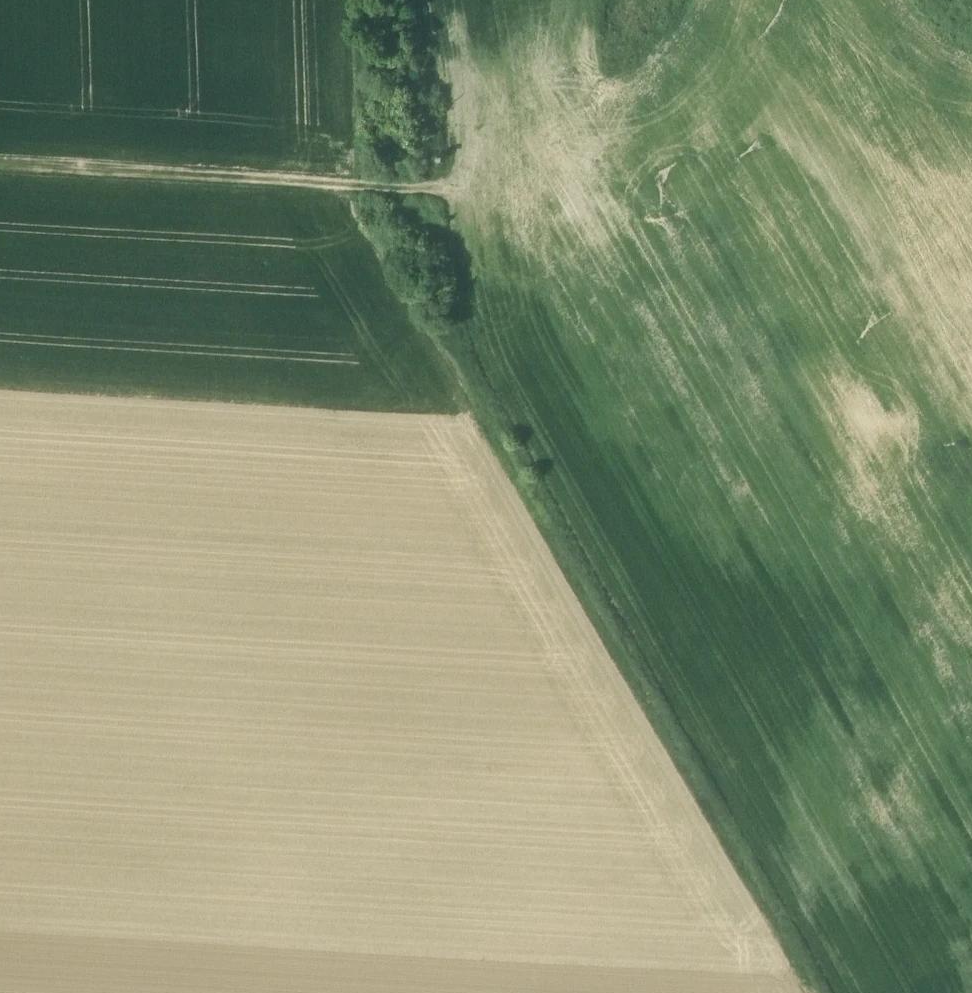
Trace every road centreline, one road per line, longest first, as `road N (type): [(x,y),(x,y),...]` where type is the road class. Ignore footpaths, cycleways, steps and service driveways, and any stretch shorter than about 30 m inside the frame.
road 1 (track): [(429,189),(0,162)]

